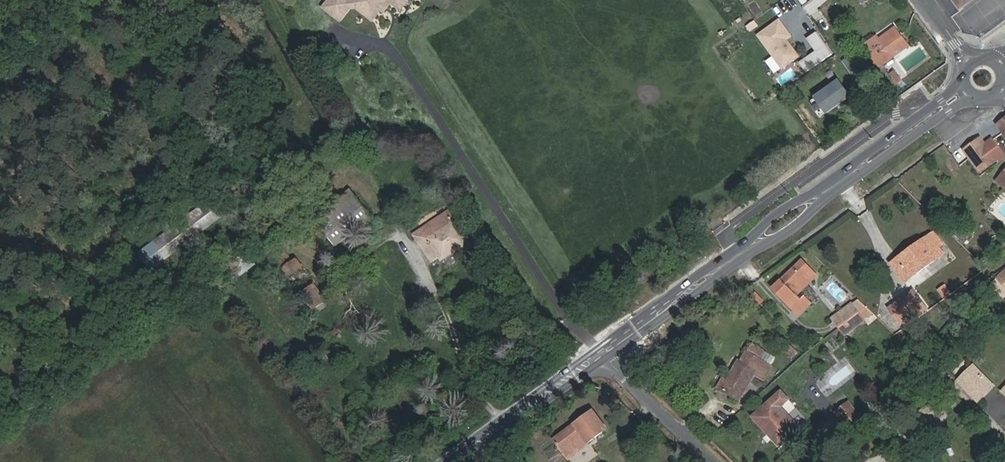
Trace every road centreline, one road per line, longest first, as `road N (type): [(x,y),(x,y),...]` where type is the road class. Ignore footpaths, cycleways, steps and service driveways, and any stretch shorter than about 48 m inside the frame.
road 1 (primary): [(746,248),(599,354)]
road 2 (primary): [(599,354),(455,461)]
road 3 (unclassified): [(713,461),(599,354)]
road 4 (primary): [(961,76),(858,167)]
road 5 (primary): [(858,167),(976,98)]

